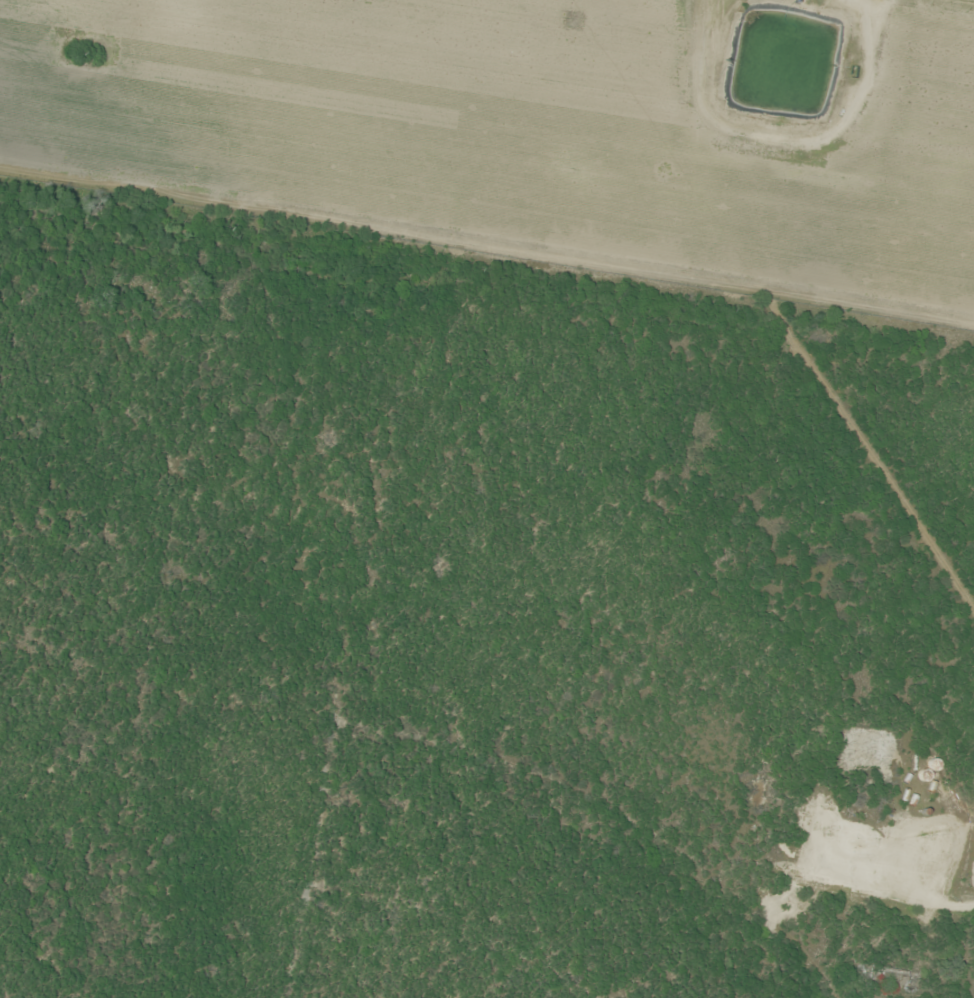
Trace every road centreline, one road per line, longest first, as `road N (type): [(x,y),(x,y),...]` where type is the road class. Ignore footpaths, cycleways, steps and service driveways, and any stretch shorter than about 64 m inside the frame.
road 1 (residential): [(299,997),(397,321)]
road 2 (residential): [(818,997),(705,889),(558,798),(435,756),(335,741)]
road 3 (residential): [(504,997),(449,961),(316,918)]

